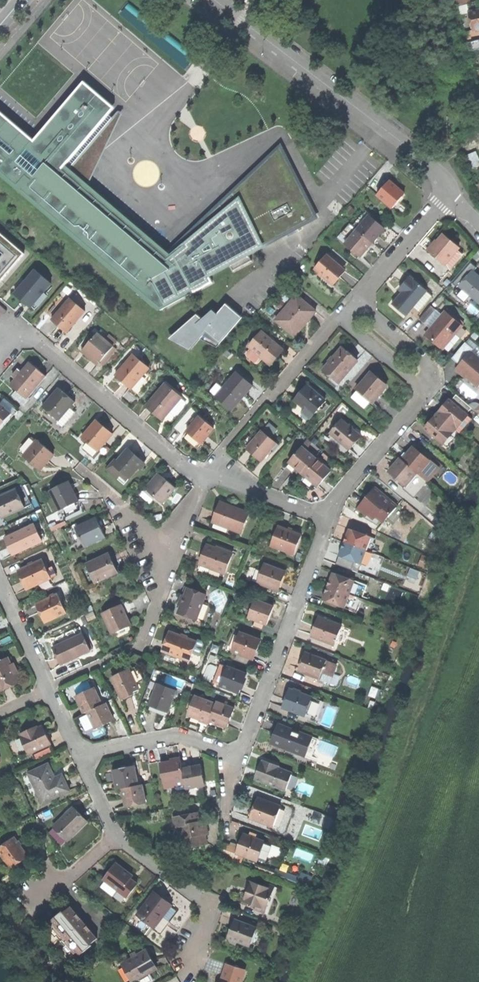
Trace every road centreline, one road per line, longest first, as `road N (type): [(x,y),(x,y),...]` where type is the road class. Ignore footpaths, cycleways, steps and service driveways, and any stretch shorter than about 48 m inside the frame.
road 1 (residential): [(215,0),(440,174),(446,192)]
road 2 (residential): [(240,757),(328,519)]
road 3 (residential): [(209,474),(180,462),(34,342),(4,353)]
road 4 (residential): [(81,756),(183,734),(240,757)]
road 5 (residential): [(328,519),(337,495),(426,391)]
road 6 (residential): [(356,300),(446,192)]
road 7 (residential): [(328,519),(209,474)]
road 8 (residential): [(426,391),(432,367),(356,300)]

